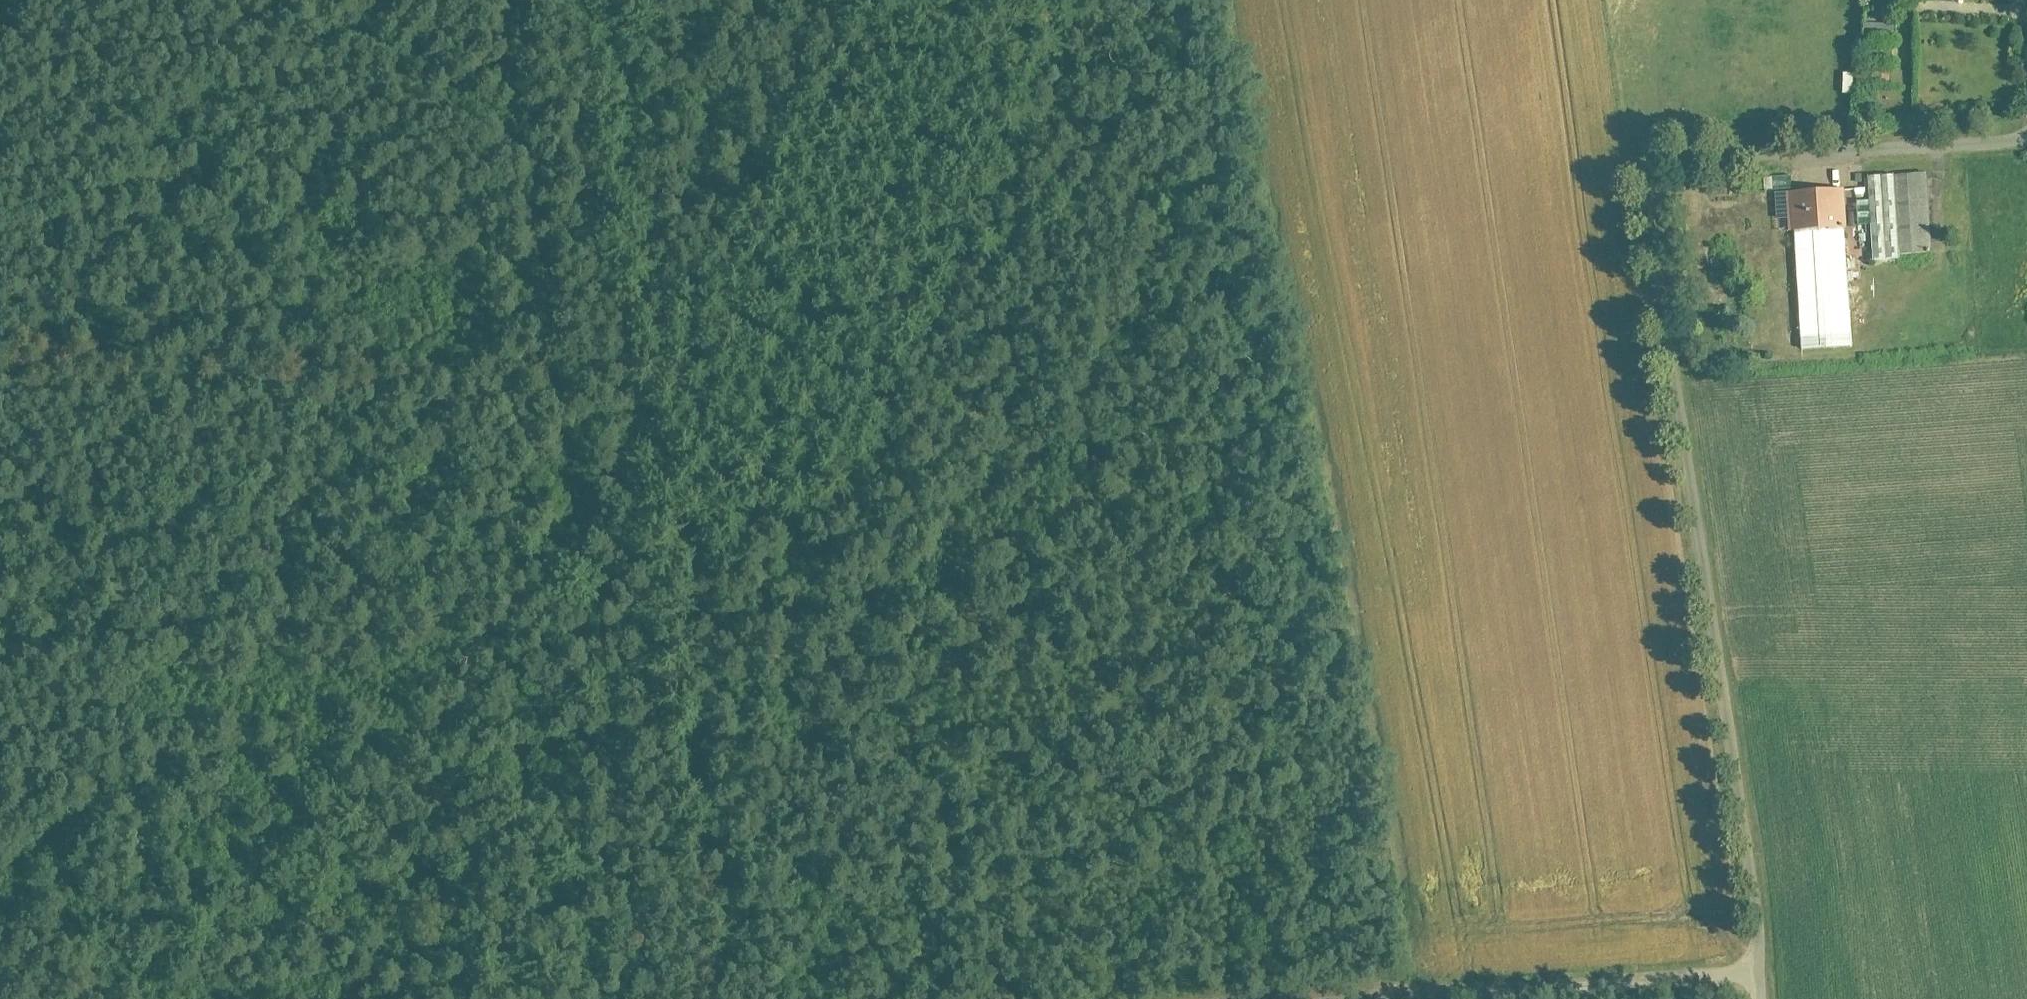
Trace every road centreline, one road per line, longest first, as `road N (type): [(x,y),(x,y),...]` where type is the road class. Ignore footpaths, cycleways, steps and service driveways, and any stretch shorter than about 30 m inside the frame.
road 1 (residential): [(2026,135),(1701,158),(1674,163),(1657,179),(1654,210),(1761,931),(1761,998)]
road 2 (track): [(1756,971),(1373,998)]

